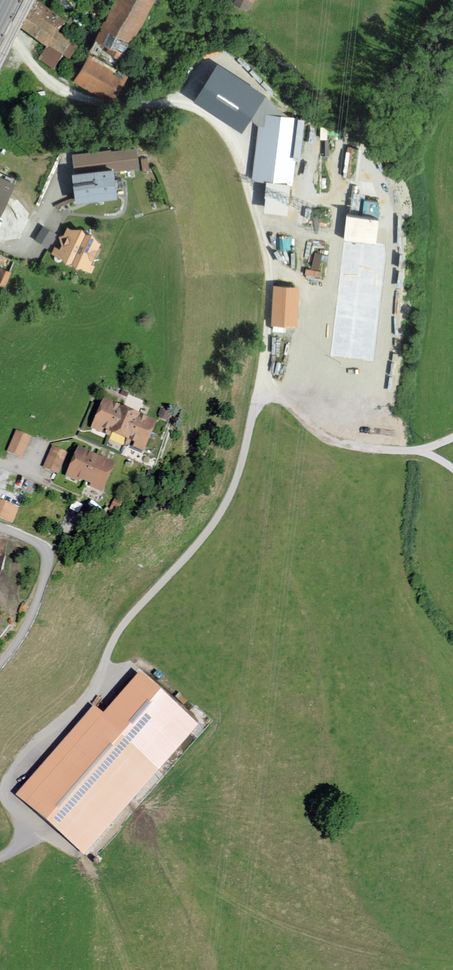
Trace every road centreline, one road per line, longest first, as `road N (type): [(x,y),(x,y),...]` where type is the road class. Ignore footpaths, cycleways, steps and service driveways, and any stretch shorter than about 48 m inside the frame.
road 1 (unclassified): [(263,375),(266,255),(238,147),(211,120),(182,106),(146,105)]
road 2 (residential): [(146,105),(64,92),(0,31)]

